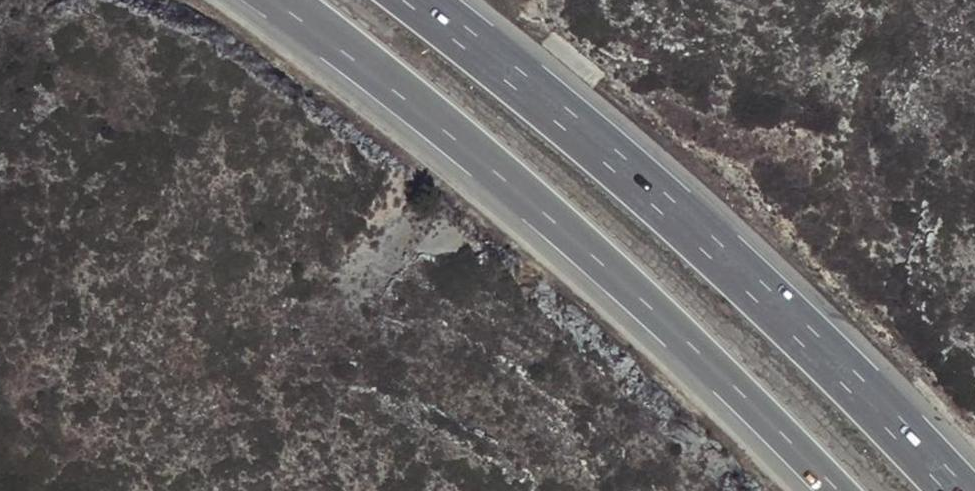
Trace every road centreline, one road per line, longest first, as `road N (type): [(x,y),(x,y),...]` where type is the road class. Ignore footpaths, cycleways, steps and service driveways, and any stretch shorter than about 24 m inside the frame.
road 1 (motorway): [(276,0),(566,232),(842,490)]
road 2 (motorway): [(952,490),(707,246),(501,67),(411,0)]

